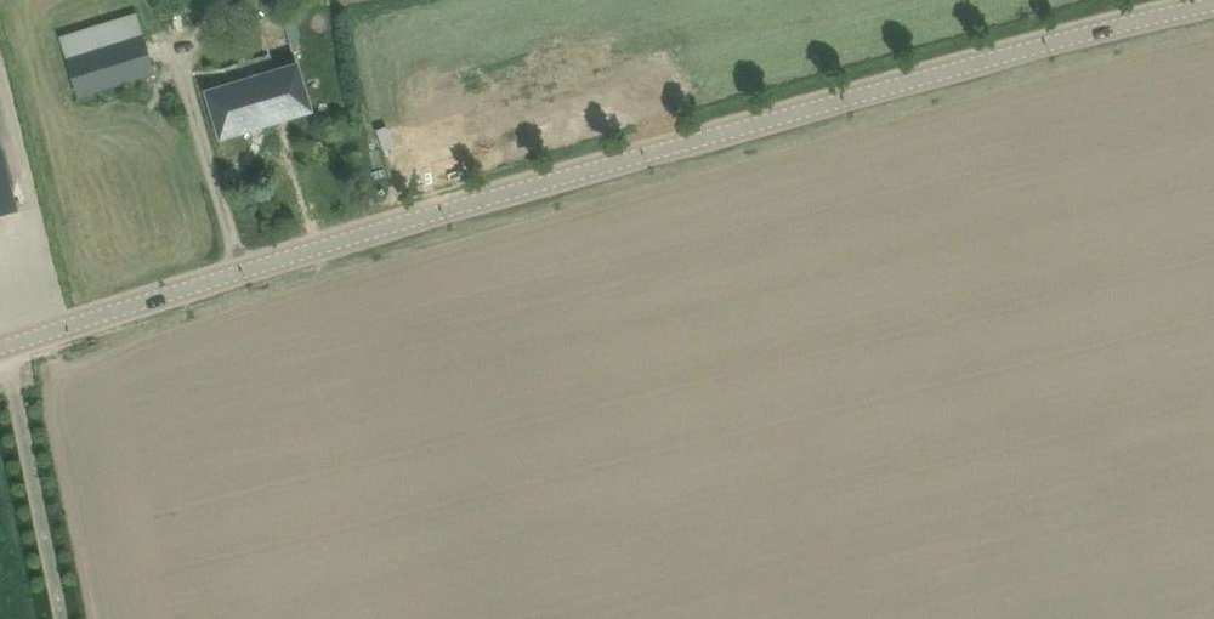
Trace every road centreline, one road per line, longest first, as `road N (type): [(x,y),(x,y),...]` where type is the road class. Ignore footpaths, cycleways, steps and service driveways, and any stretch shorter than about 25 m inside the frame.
road 1 (tertiary): [(1213,3),(524,187),(0,347)]

